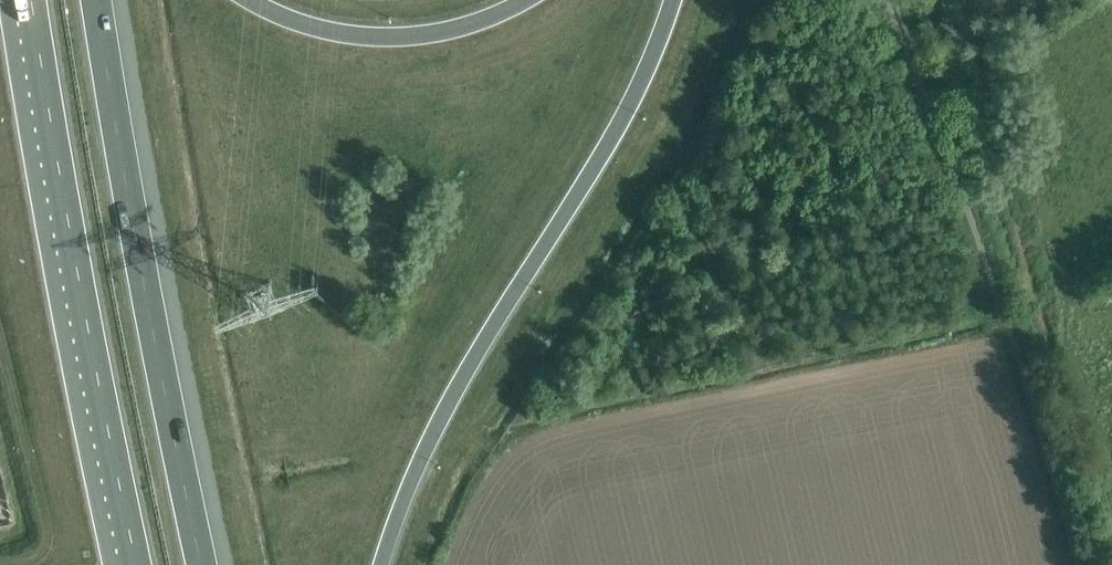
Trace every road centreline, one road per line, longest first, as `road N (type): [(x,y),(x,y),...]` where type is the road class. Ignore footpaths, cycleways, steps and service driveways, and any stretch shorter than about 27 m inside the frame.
road 1 (motorway): [(381,564),(444,411),(626,111),(672,0)]
road 2 (motorway): [(207,564),(137,242),(95,0)]
road 3 (motorway): [(31,0),(137,564)]
road 4 (motorway): [(522,0),(463,26),(382,37),(312,27),(250,0)]

